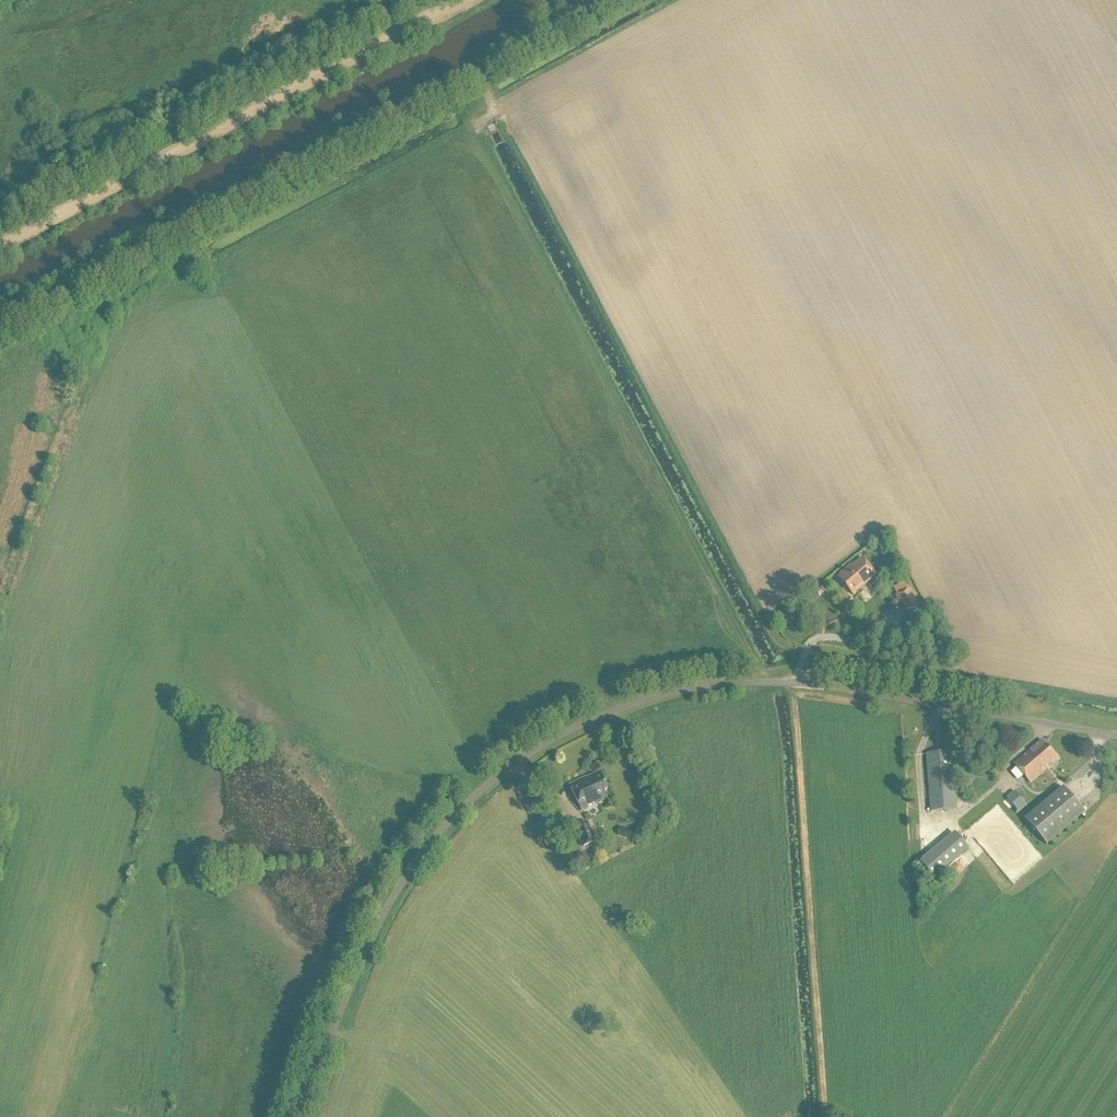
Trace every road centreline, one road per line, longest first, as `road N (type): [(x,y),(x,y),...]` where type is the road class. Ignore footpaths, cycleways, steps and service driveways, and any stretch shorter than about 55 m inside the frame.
road 1 (unclassified): [(297,1116),(402,886),(453,820),(505,773),(568,732),(647,698),(720,683),(785,682),(1116,735)]
road 2 (track): [(471,0),(0,251)]

